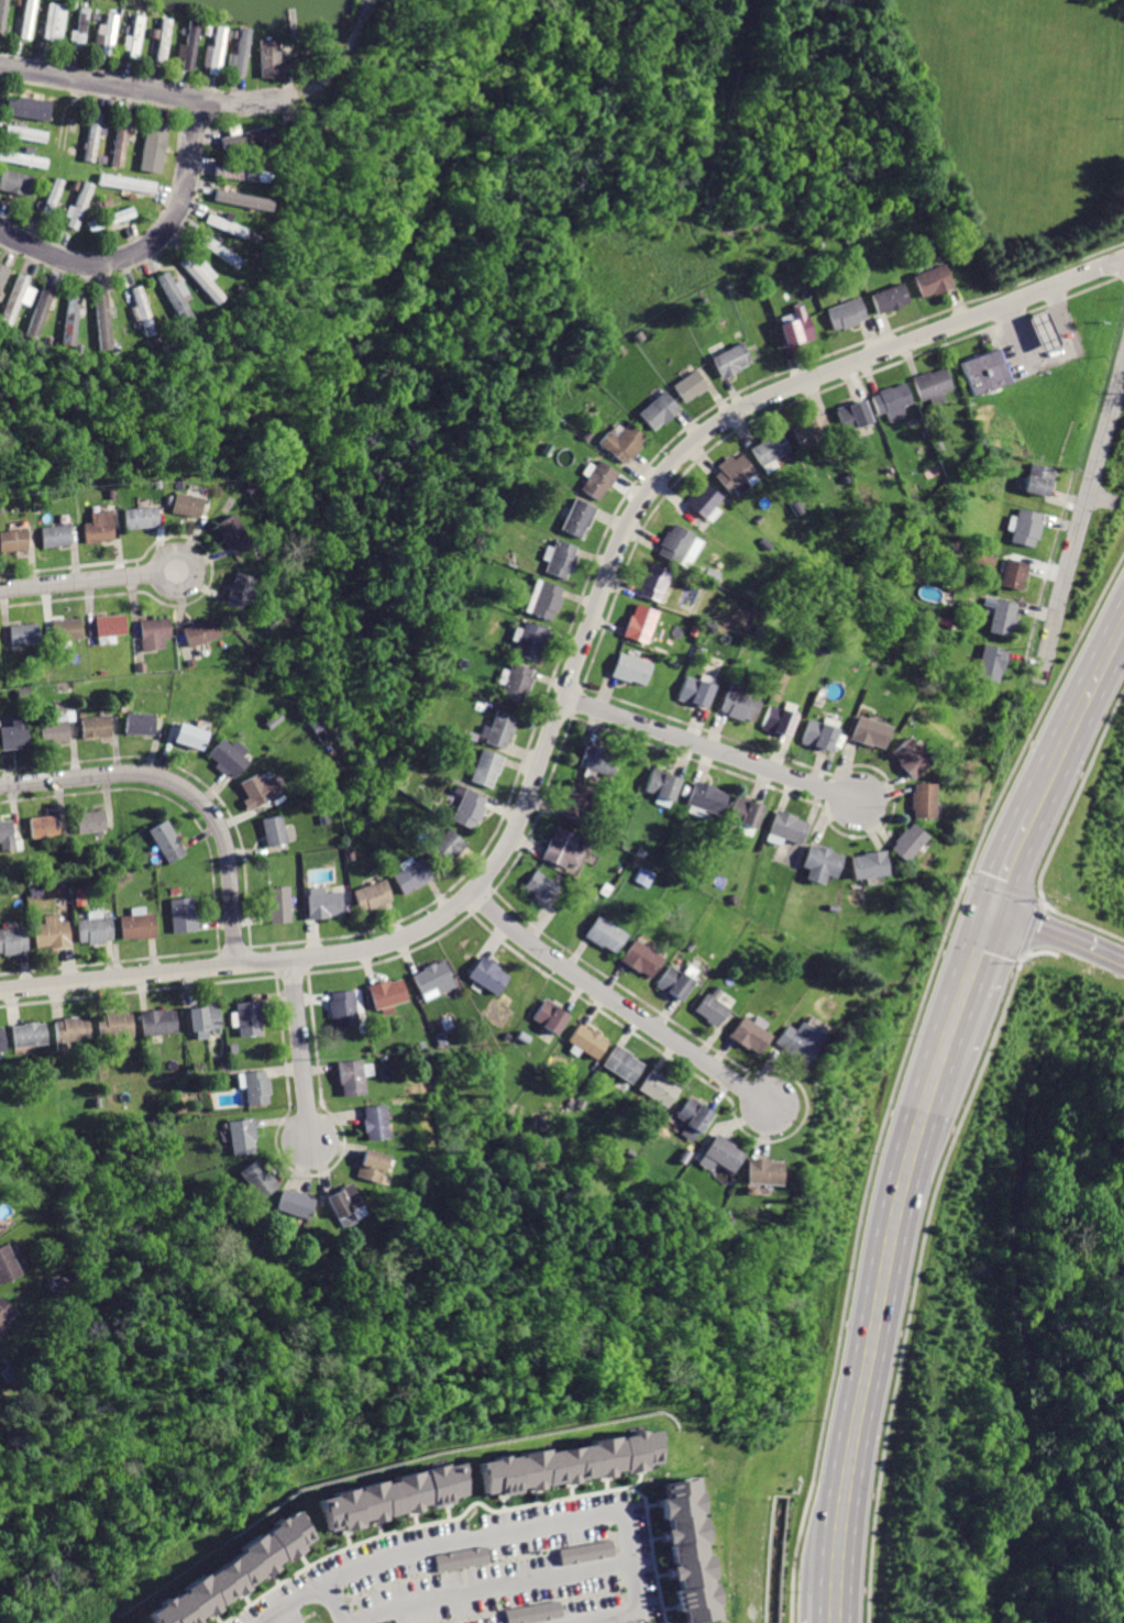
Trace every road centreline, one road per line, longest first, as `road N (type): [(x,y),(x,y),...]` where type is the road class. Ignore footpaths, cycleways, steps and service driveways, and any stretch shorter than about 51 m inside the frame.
road 1 (residential): [(1123,263),(765,399),(676,461),(646,498),(613,562),(498,864),(444,916),(365,951),(0,992)]
road 2 (residential): [(568,1622),(637,1610),(621,1512),(381,1557),(269,1622)]
road 3 (secondary): [(935,1057),(874,1290),(840,1563)]
road 4 (residential): [(0,68),(222,106),(288,99),(319,86),(372,0)]
road 5 (residential): [(238,967),(223,847),(184,791),(126,774),(0,788)]
road 6 (residential): [(474,892),(550,959),(771,1106)]
road 7 (residential): [(0,230),(81,266),(146,247),(180,206),(199,102)]
road 8 (residential): [(564,698),(859,803)]
road 9 (residential): [(1123,368),(1045,671)]
road 10 (residential): [(356,1622),(378,1610),(629,1561)]
road 11 (secondary): [(1123,623),(1028,808)]
road 12 (residential): [(293,960),(312,1141)]
road 13 (residential): [(0,591),(176,571)]
road 14 (secondary): [(987,912),(935,1057)]
road 15 (residential): [(987,912),(1123,966)]

